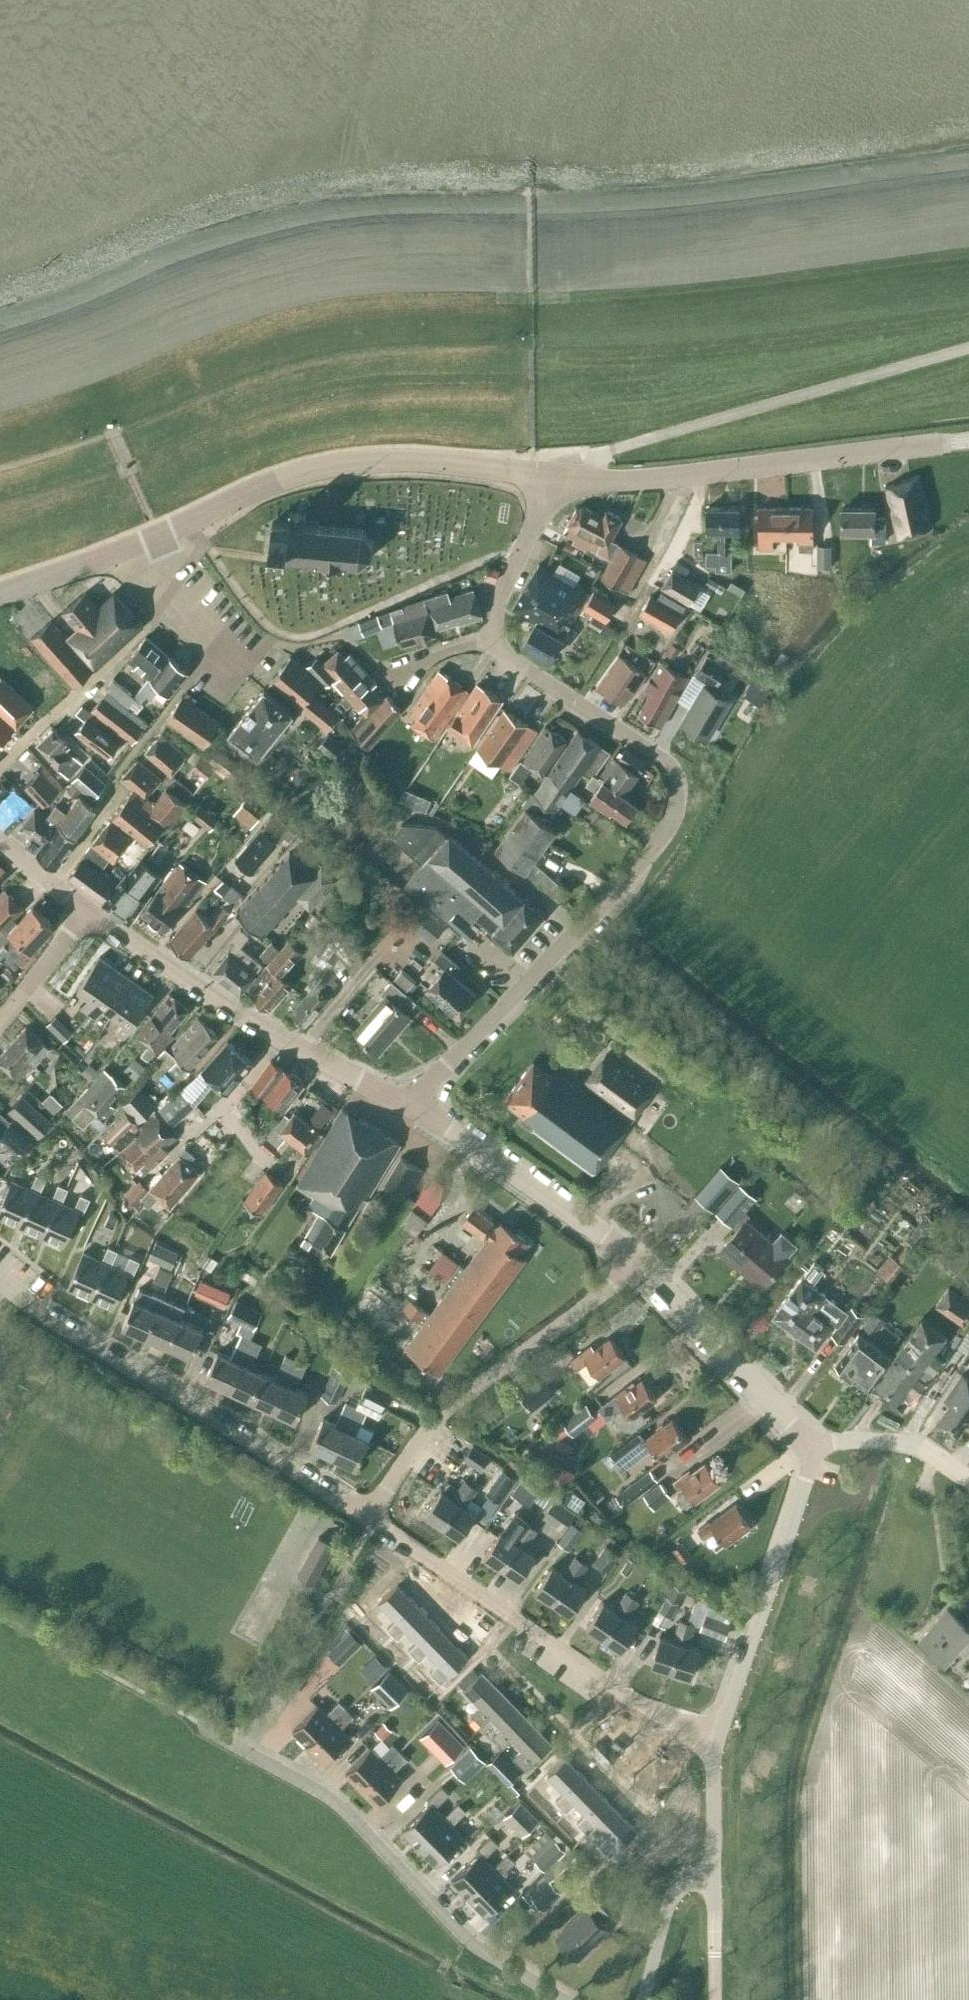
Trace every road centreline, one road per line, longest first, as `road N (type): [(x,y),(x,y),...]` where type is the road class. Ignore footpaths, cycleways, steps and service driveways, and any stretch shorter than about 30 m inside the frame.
road 1 (track): [(0,404),(312,297),(473,282),(536,299),(600,278),(968,243)]
road 2 (residential): [(414,1105),(636,868),(671,821),(678,788),(654,752),(523,666),(497,637)]
road 3 (residential): [(562,1999),(468,1941),(320,1791),(209,1730)]
road 4 (residential): [(368,1518),(266,1441),(0,1277)]
road 5 (tertiary): [(968,438),(636,481),(544,480)]
road 6 (residential): [(714,1745),(599,1681),(368,1518)]
road 7 (tertiary): [(156,534),(280,479),(348,464),(477,465),(544,480)]
road 8 (unclassified): [(414,1105),(282,1038),(86,911)]
road 9 (residential): [(368,1518),(439,1415),(635,1262)]
road 10 (unclassified): [(714,1745),(816,1445)]
road 11 (unclassified): [(635,1262),(414,1105)]
road 12 (unclassified): [(816,1445),(635,1262)]
road 13 (residential): [(0,769),(179,597)]
road 14 (tertiary): [(0,592),(156,534)]
road 15 (residential): [(497,637),(497,610),(544,480)]
road 16 (unclassified): [(968,1480),(918,1445),(816,1445)]
road 17 (unclassified): [(642,1999),(674,1894),(689,1879),(714,1877)]
road 18 (residential): [(0,1020),(86,911)]
road 19 (unclassified): [(714,1877),(714,1745)]
road 20 (unclassified): [(716,1999),(714,1877)]

